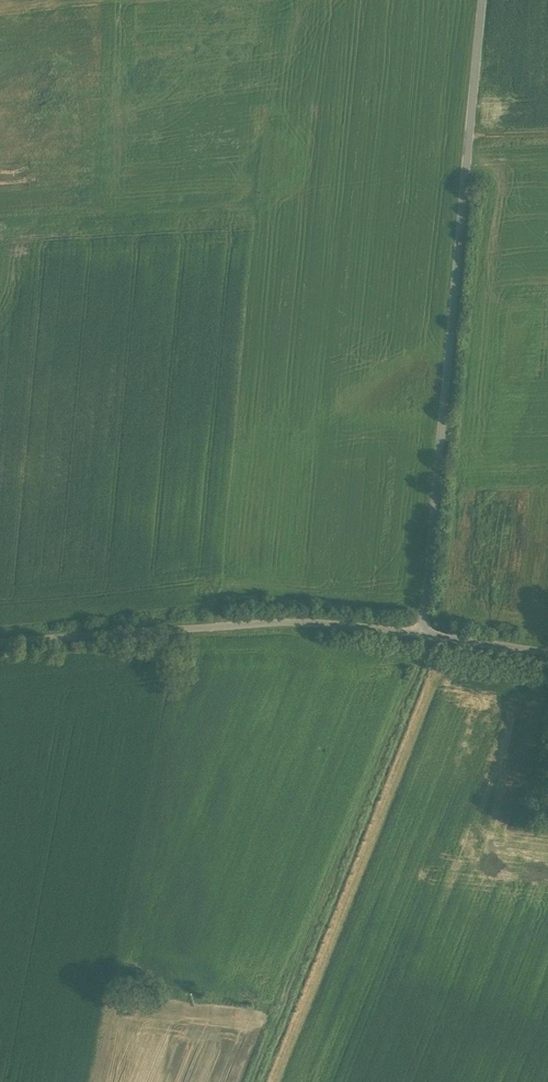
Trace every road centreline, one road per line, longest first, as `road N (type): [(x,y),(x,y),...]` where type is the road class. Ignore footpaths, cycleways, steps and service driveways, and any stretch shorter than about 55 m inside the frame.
road 1 (unclassified): [(425,636),(484,0)]
road 2 (unclassified): [(425,636),(281,624),(0,643)]
road 3 (unclassified): [(547,653),(425,636)]

